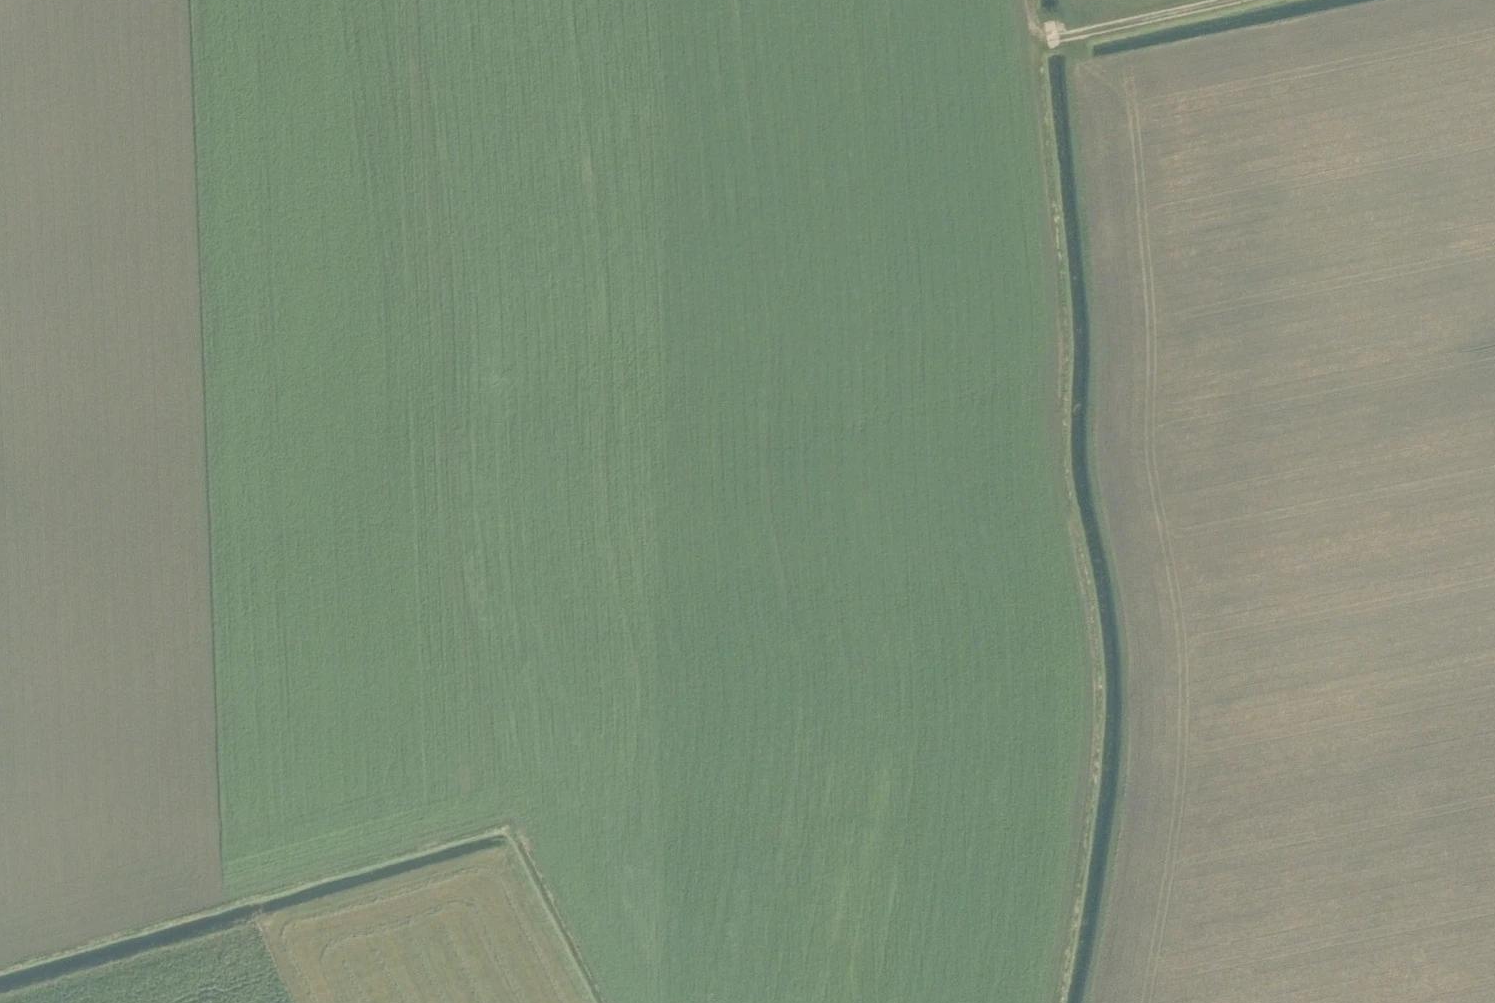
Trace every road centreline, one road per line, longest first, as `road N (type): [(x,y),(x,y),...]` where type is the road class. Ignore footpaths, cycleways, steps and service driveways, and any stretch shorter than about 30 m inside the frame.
road 1 (track): [(1218,0),(1051,38)]

